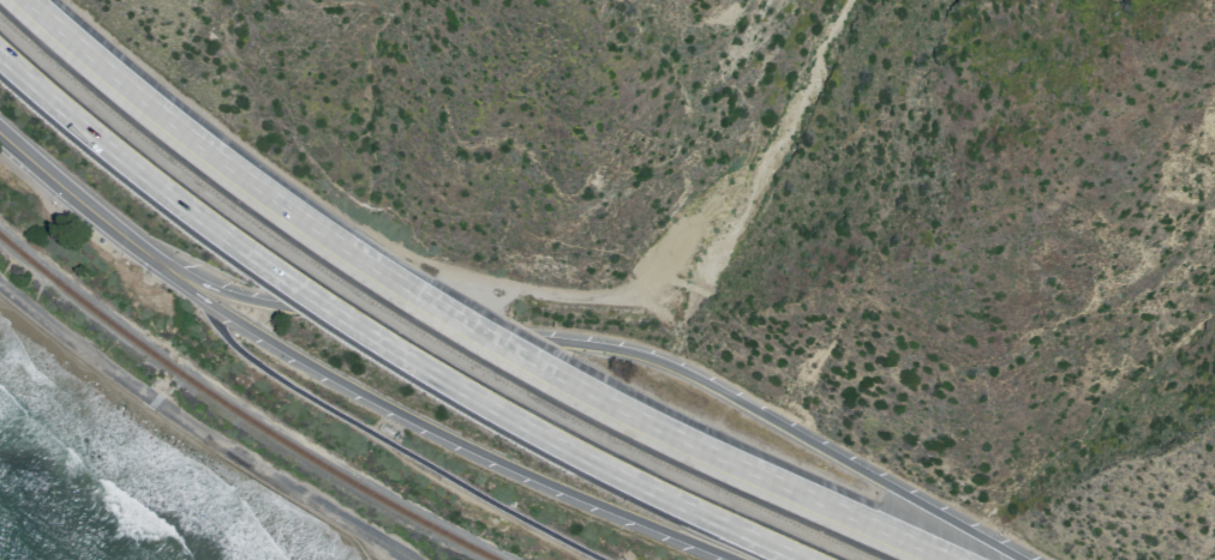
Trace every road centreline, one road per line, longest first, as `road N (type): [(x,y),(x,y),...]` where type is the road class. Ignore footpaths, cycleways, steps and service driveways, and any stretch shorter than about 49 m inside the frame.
road 1 (motorway): [(936,559),(684,448),(473,338),(226,173),(21,0)]
road 2 (motorway): [(0,54),(241,249),(355,327),(496,410),(800,559)]
road 3 (motorway): [(150,257),(233,319),(412,419),(740,559)]
road 4 (motorway): [(1020,559),(704,377),(645,353),(547,338)]
road 5 (residential): [(0,281),(198,429),(411,559)]
road 6 (secondary): [(133,243),(0,129)]
road 7 (motorway): [(282,306),(207,285),(150,257)]

